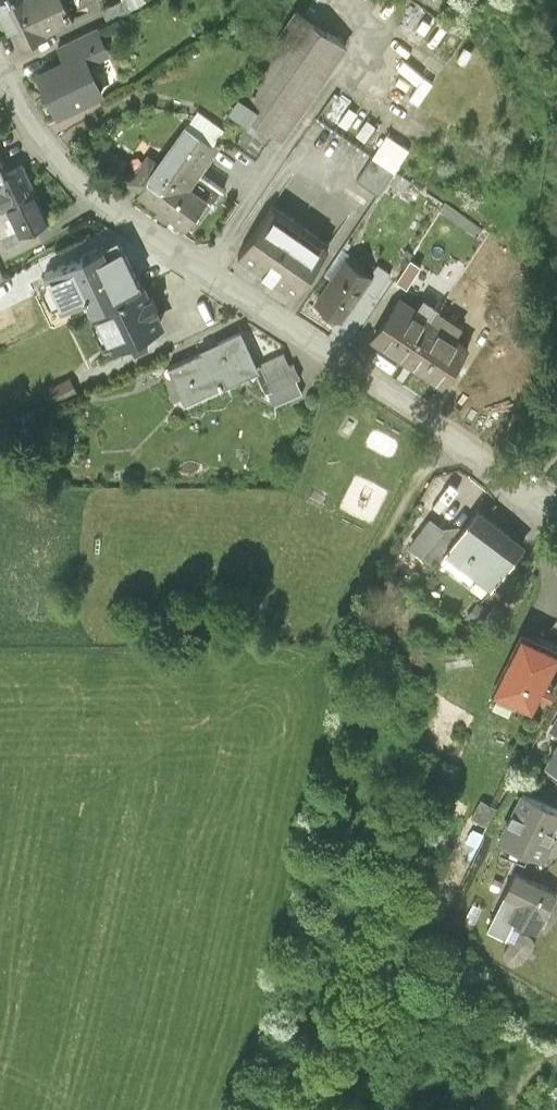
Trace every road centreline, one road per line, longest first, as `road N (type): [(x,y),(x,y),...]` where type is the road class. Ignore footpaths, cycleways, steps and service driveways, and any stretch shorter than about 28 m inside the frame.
road 1 (residential): [(556,512),(89,191),(31,134),(0,72)]
road 2 (track): [(228,1109),(348,618),(448,432)]

